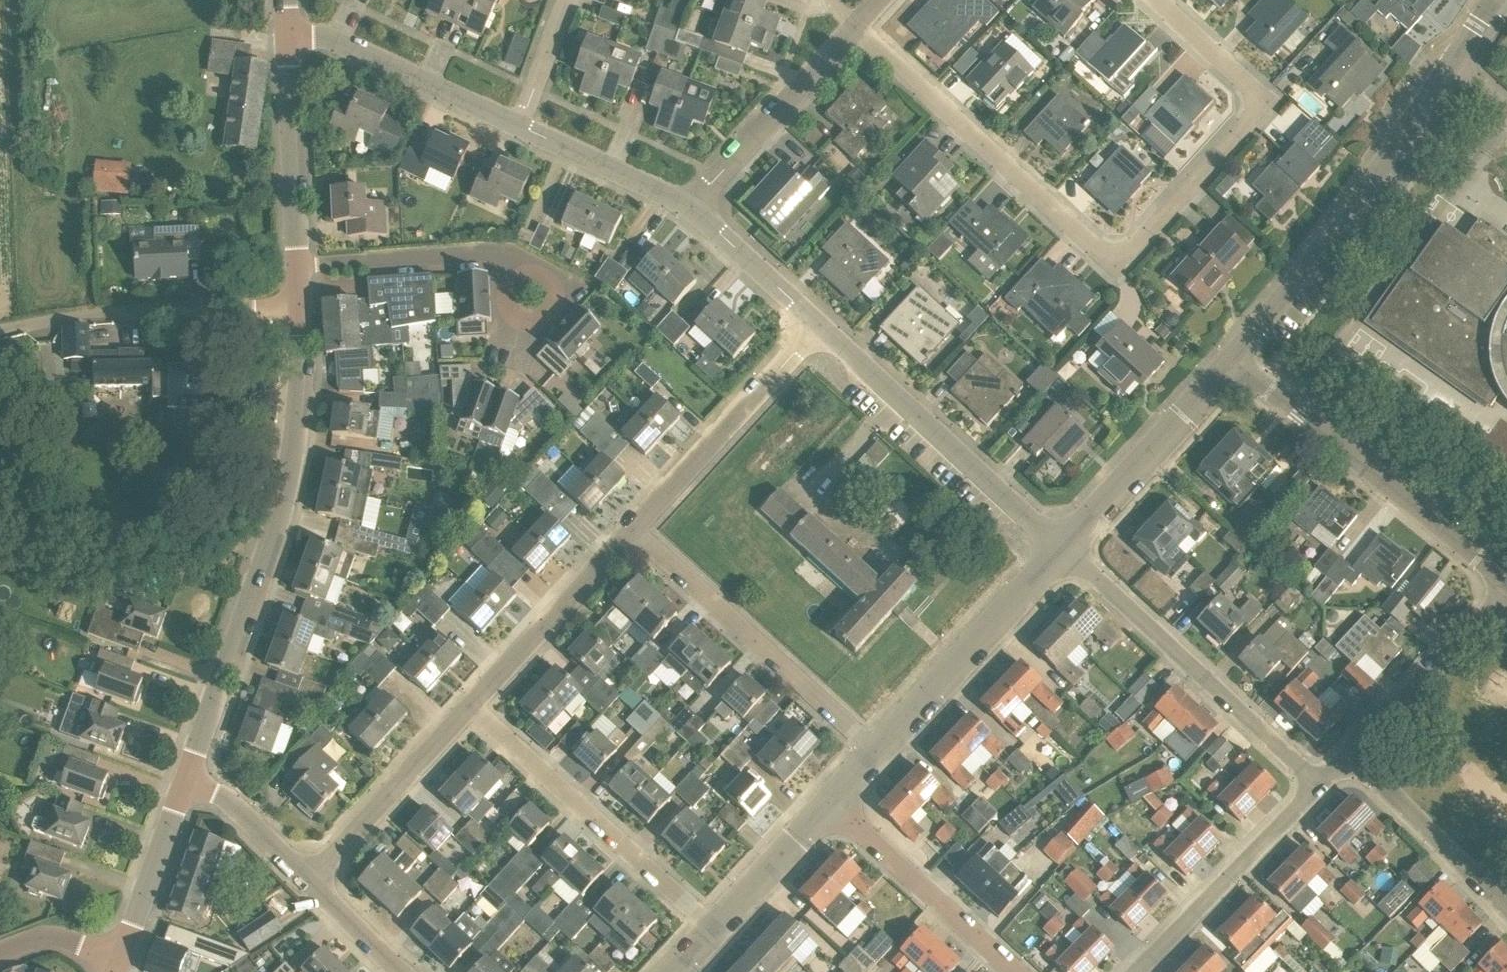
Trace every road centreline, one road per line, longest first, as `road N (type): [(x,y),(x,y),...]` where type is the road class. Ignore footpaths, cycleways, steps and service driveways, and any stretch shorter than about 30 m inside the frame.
road 1 (residential): [(1155,0),(1255,94),(1254,117),(1128,256),(1104,256),(857,28)]
road 2 (tertiary): [(186,782),(274,525),(289,454),(300,308)]
road 3 (unclassified): [(1230,361),(1453,66)]
road 4 (residential): [(1506,583),(1230,361)]
road 5 (residential): [(1321,788),(1060,550)]
road 6 (residential): [(1060,550),(817,327)]
road 7 (residential): [(876,750),(636,528)]
road 8 (residential): [(709,929),(473,706)]
road 9 (unclassified): [(0,332),(109,309),(300,308)]
road 10 (unclassified): [(876,750),(1060,550)]
road 11 (residential): [(636,528),(817,327)]
road 12 (residential): [(1142,971),(1321,788)]
road 13 (unclassified): [(1060,550),(1230,361)]
road 14 (residential): [(521,128),(337,40),(291,36)]
road 15 (residential): [(1012,971),(825,805)]
road 16 (residential): [(689,206),(857,28)]
road 17 (residential): [(473,706),(636,528)]
road 18 (residential): [(311,879),(473,706)]
road 19 (tertiary): [(299,266),(291,36)]
road 20 (residential): [(299,266),(482,252),(520,275)]
road 21 (residential): [(1506,909),(1354,754)]
road 22 (residential): [(1354,754),(1506,603)]
road 23 (tertiary): [(121,959),(186,782)]
road 24 (residential): [(689,206),(521,128)]
road 25 (residential): [(817,327),(689,206)]
road 26 (unclassified): [(709,929),(825,805)]
road 27 (residential): [(311,879),(221,794),(186,782)]
road 28 (residential): [(520,275),(541,274),(556,288),(549,318),(519,319),(507,302),(512,282)]
road 29 (residential): [(521,128),(569,0)]
road 30 (residential): [(402,971),(311,879)]
road 31 (residential): [(0,953),(60,938),(121,959)]

